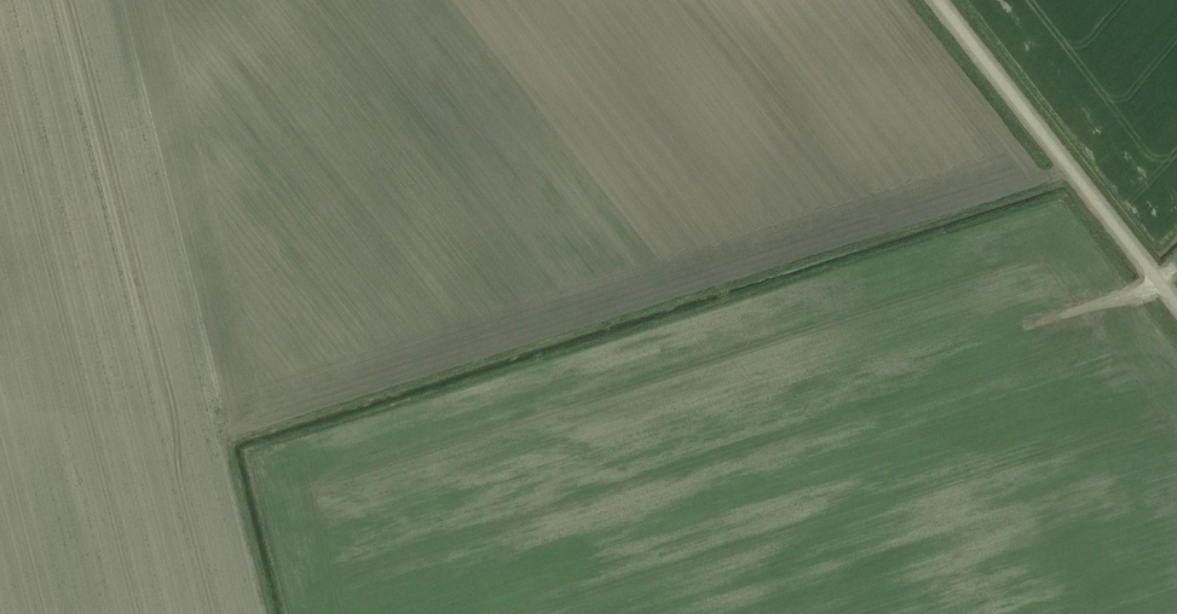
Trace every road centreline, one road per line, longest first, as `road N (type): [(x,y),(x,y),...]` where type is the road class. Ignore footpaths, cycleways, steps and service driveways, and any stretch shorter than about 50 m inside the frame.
road 1 (unclassified): [(1176,307),(937,0)]

